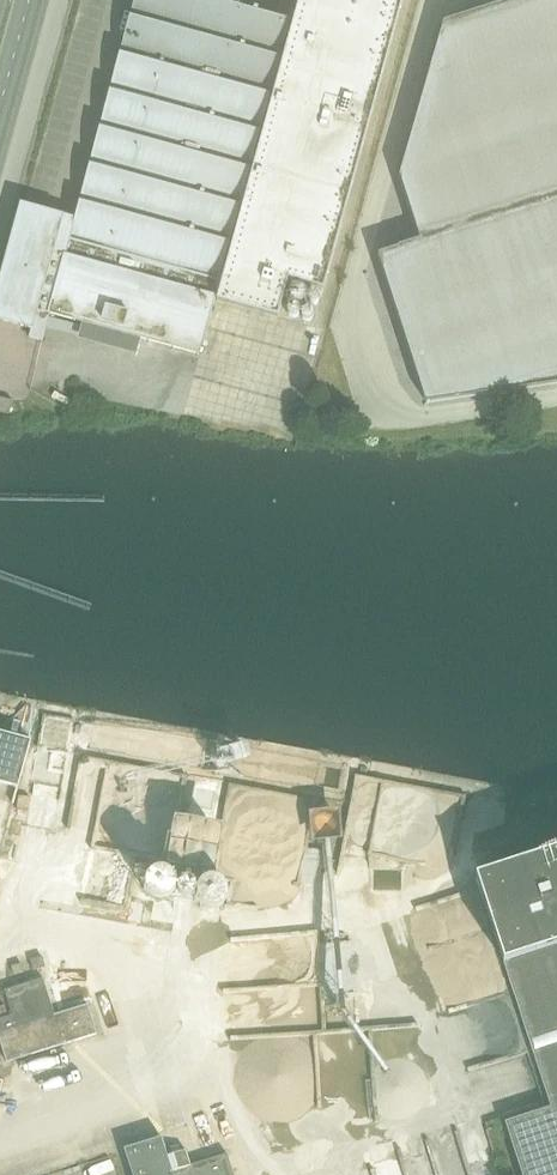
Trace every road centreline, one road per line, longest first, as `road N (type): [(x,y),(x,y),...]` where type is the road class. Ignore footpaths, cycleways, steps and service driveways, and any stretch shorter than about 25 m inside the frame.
road 1 (unclassified): [(0,208),(59,0)]

